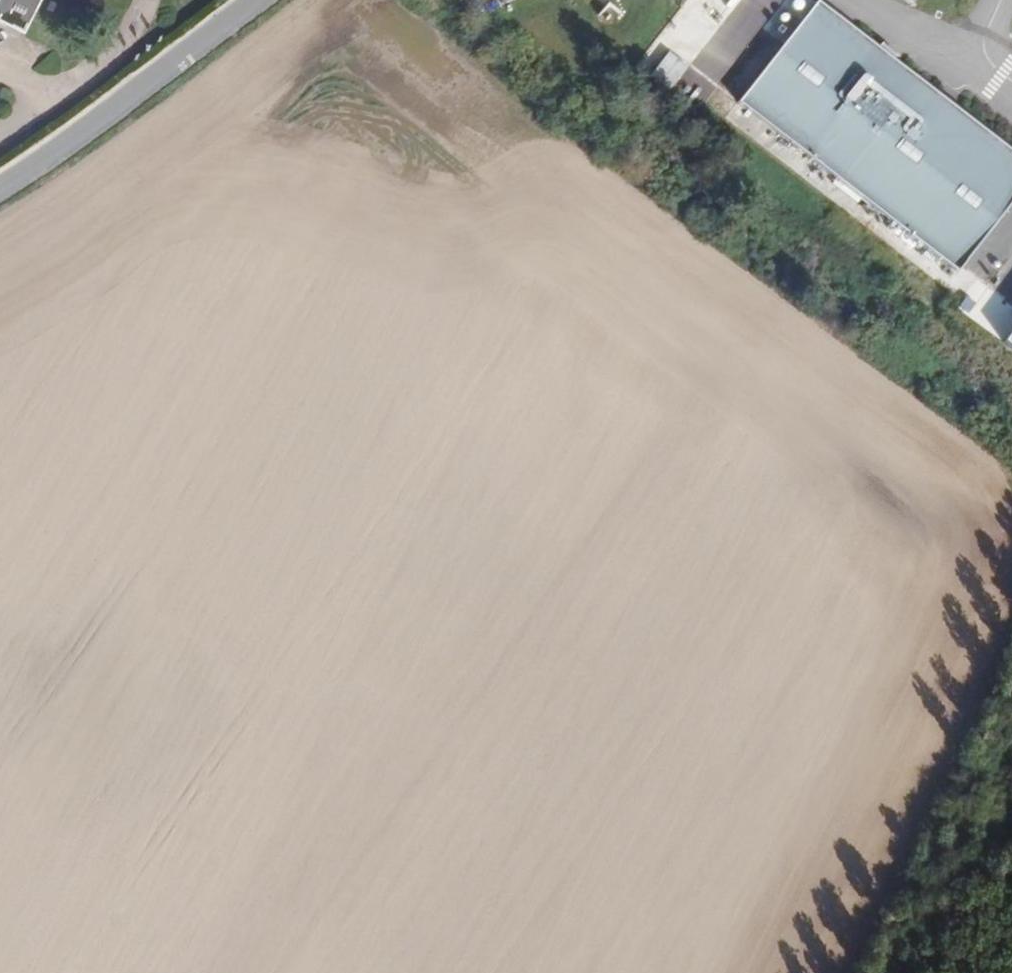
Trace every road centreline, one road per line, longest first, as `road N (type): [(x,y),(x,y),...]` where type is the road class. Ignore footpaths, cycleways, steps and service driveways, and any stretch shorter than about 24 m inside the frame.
road 1 (tertiary): [(258,0),(0,194)]

